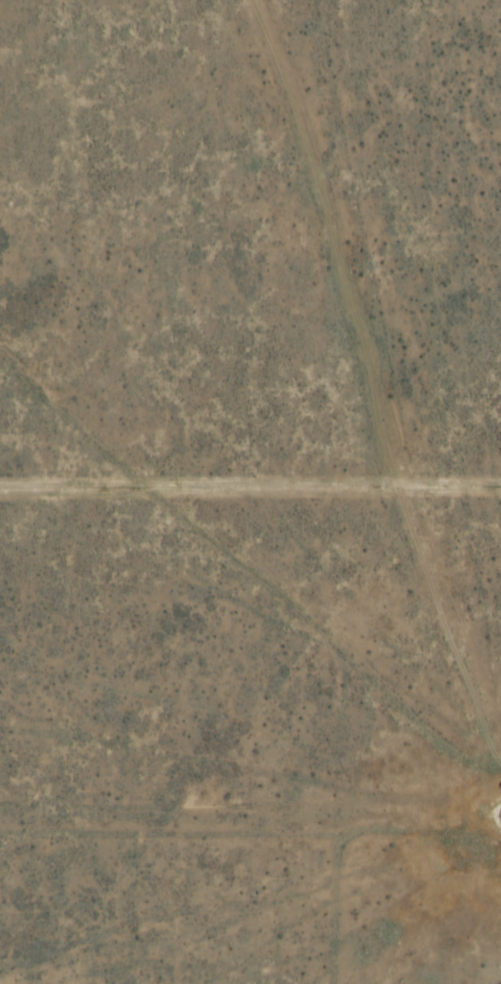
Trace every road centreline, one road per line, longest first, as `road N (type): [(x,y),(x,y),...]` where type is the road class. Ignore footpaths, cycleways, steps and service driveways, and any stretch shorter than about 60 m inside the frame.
road 1 (track): [(500,829),(462,773),(431,706),(390,501),(222,86),(196,0)]
road 2 (track): [(431,706),(324,665),(135,517),(0,391)]

